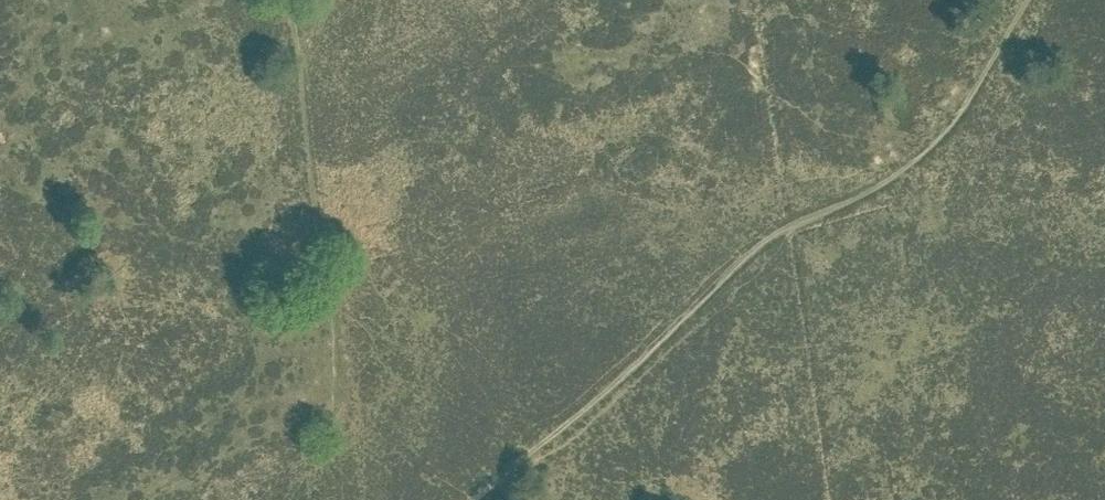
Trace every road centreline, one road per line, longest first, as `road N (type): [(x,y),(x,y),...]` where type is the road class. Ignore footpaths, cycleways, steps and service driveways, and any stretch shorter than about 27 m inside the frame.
road 1 (track): [(1027,0),(934,143),(881,186),(781,231),(748,255),(618,380),(475,499)]

